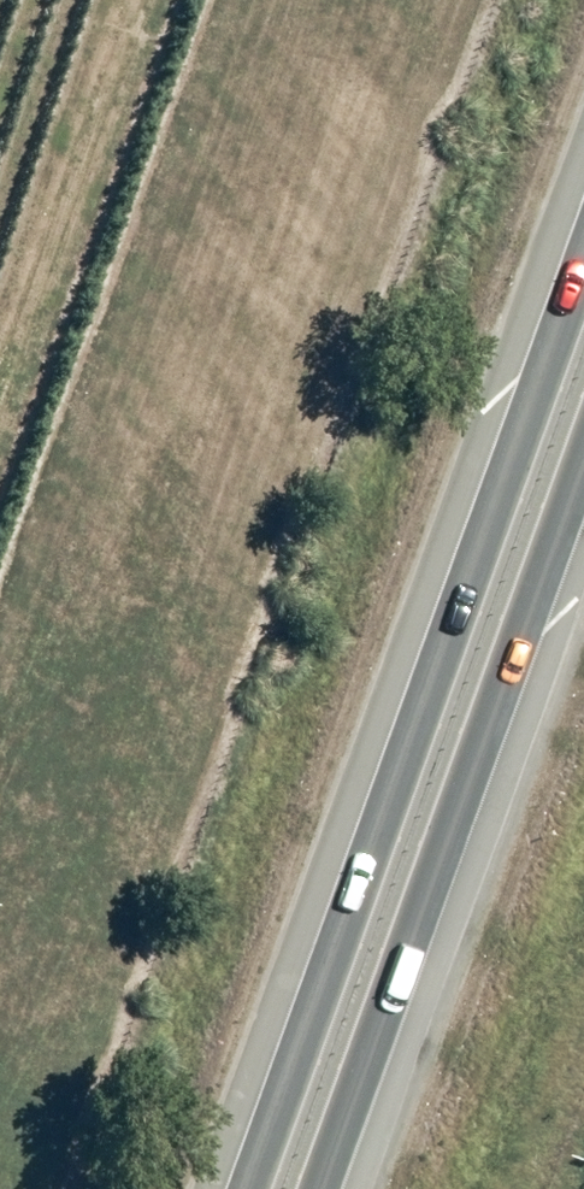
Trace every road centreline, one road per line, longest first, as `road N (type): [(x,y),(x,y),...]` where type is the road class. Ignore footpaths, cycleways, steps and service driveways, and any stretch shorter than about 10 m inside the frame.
road 1 (motorway): [(59,1188),(479,0)]
road 2 (trunk): [(224,1188),(583,166)]
road 3 (trunk): [(583,430),(309,1188)]

